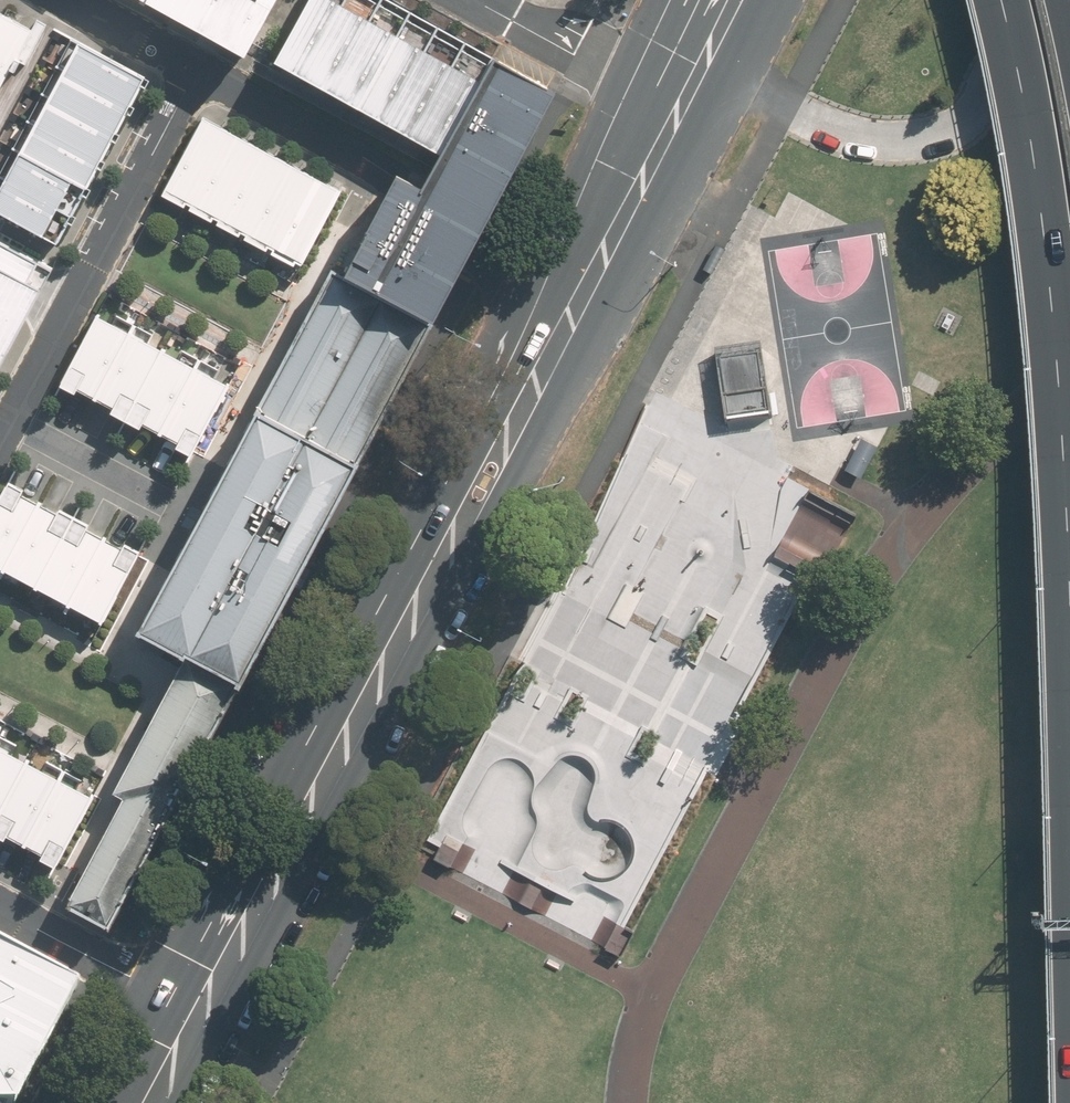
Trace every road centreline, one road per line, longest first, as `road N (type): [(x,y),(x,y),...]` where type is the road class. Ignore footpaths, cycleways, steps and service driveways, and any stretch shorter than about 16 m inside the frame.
road 1 (motorway): [(854,1102),(854,534),(823,302),(747,0)]
road 2 (secondary): [(190,1012),(558,322)]
road 3 (motorway): [(1001,0),(1024,100),(1054,348),(1069,762)]
road 4 (residential): [(195,77),(392,181),(474,237),(558,322)]
road 5 (residential): [(195,77),(21,401)]
road 6 (secondary): [(558,322),(735,0)]
road 7 (residential): [(190,1012),(0,910)]
road 8 (residential): [(21,401),(186,491)]
road 9 (residential): [(61,0),(195,77)]

